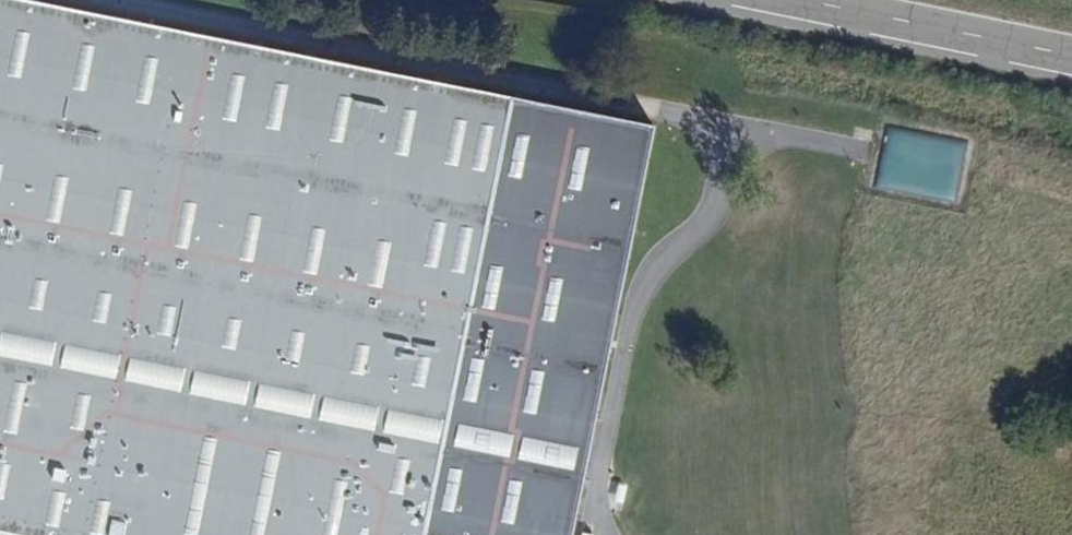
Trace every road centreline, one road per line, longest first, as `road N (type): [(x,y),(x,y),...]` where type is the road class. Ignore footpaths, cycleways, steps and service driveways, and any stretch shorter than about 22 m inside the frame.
road 1 (trunk): [(809,0),(1071,54)]

